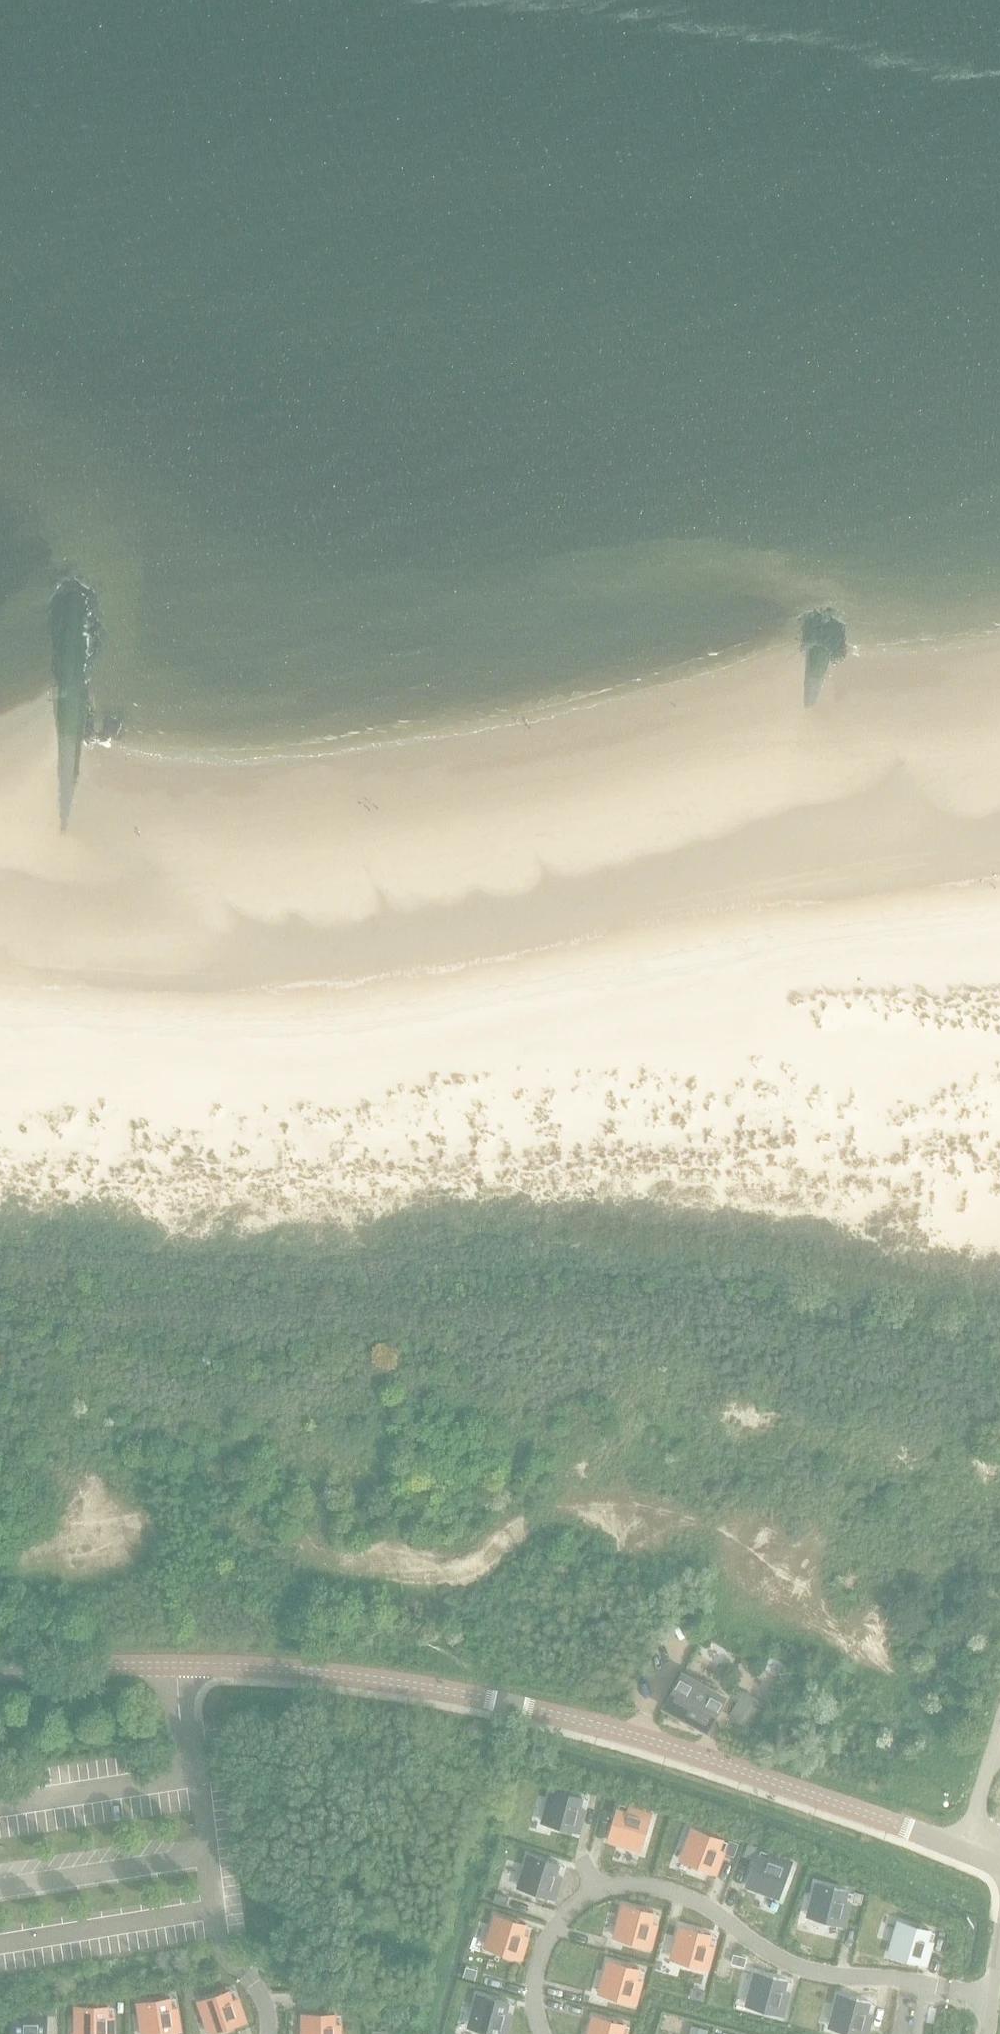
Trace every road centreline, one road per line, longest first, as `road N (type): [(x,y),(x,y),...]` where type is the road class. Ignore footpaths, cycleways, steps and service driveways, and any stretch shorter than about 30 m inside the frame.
road 1 (tertiary): [(964,1850),(601,1726),(390,1681),(288,1667),(0,1670)]
road 2 (unclassified): [(964,1850),(999,1727)]

